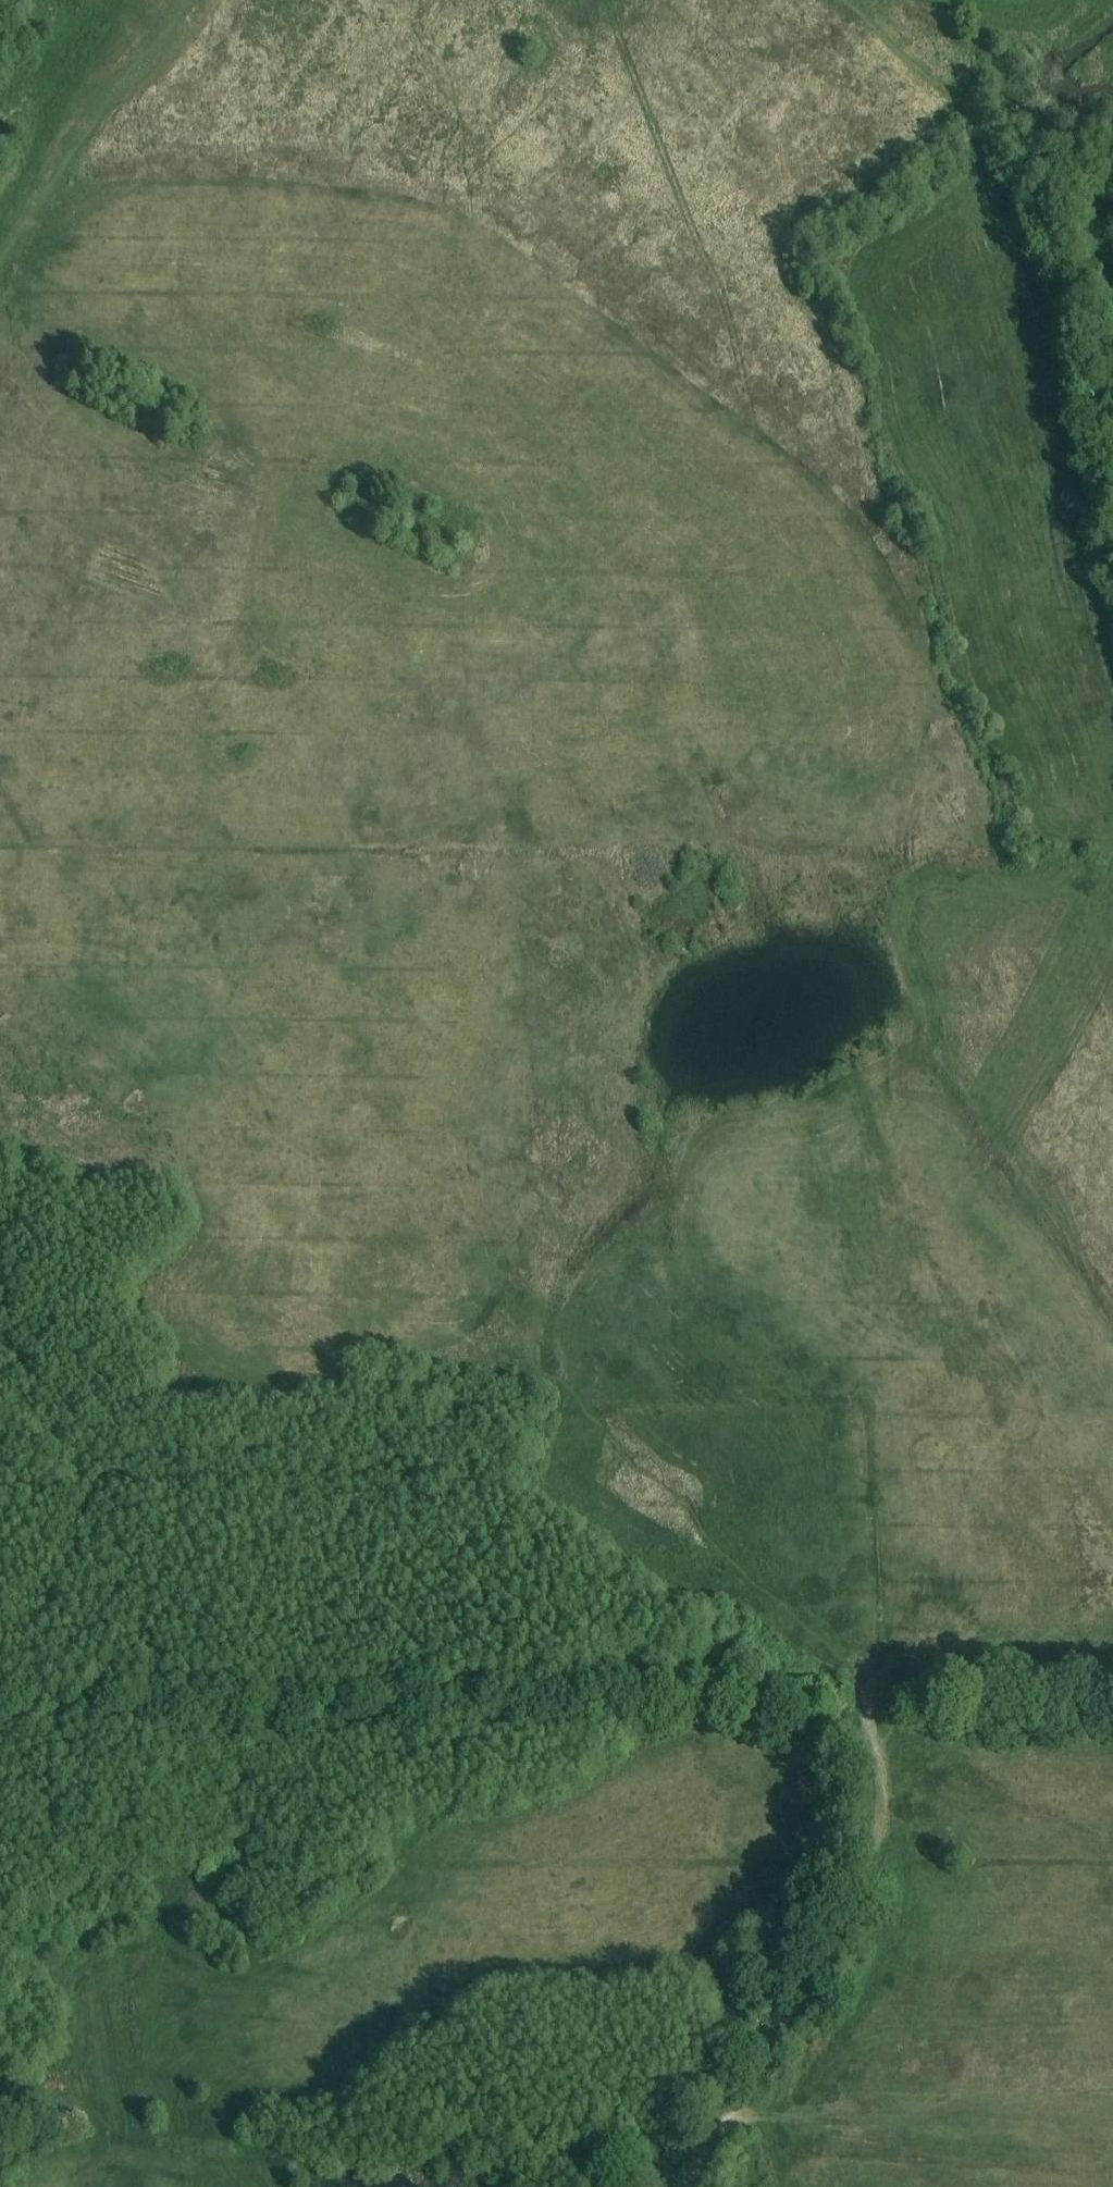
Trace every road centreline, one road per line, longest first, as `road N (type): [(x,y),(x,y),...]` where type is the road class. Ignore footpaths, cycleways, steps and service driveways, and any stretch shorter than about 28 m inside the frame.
road 1 (track): [(870,1692),(877,1800),(861,1889),(689,2186)]

